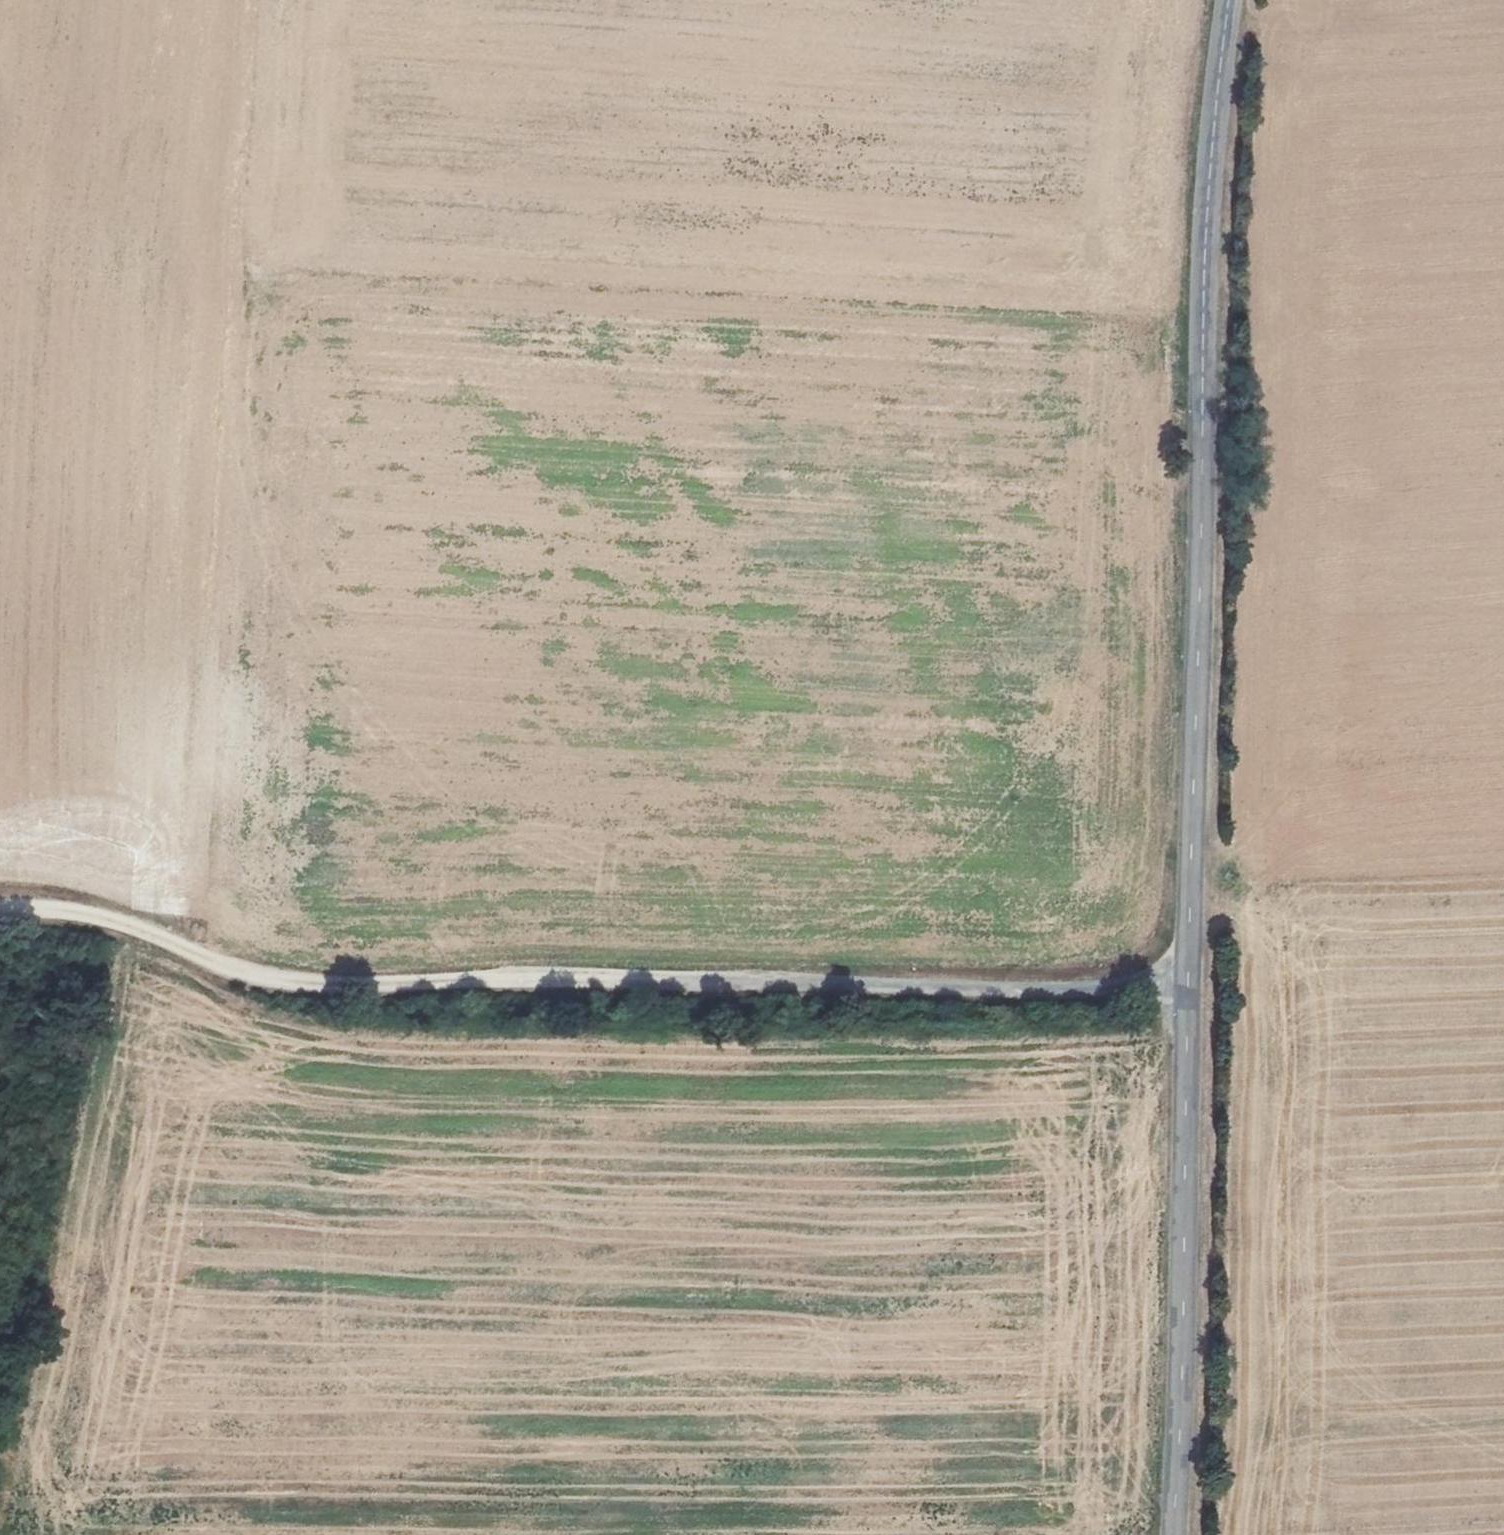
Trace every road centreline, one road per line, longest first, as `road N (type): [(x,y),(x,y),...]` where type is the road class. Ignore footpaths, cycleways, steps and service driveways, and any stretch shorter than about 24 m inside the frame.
road 1 (unclassified): [(0,909),(108,918),(259,982),(1188,991)]
road 2 (tertiary): [(1188,991),(1199,306),(1239,0)]
road 3 (tertiary): [(1179,1534),(1188,991)]

